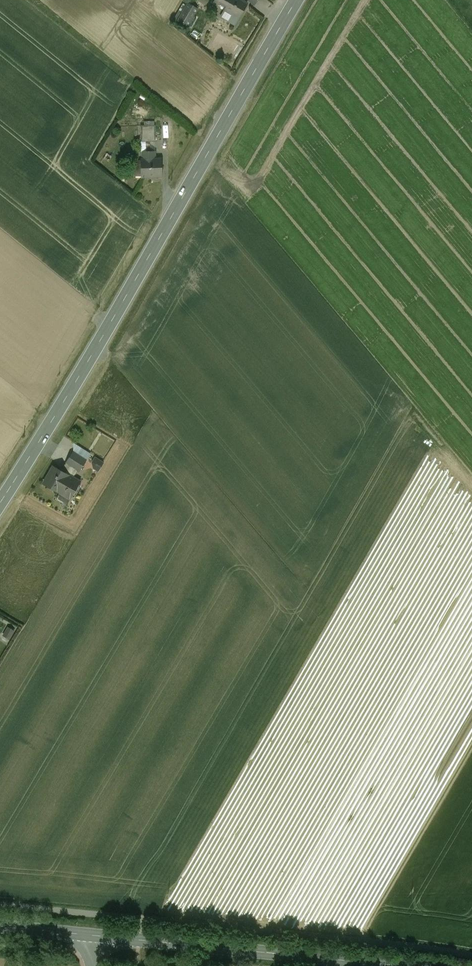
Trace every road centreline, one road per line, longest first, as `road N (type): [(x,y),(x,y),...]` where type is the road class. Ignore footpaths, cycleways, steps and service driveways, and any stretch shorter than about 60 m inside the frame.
road 1 (secondary): [(297,0),(0,505)]
road 2 (residential): [(0,906),(471,955)]
road 3 (secondary): [(94,935),(398,965)]

